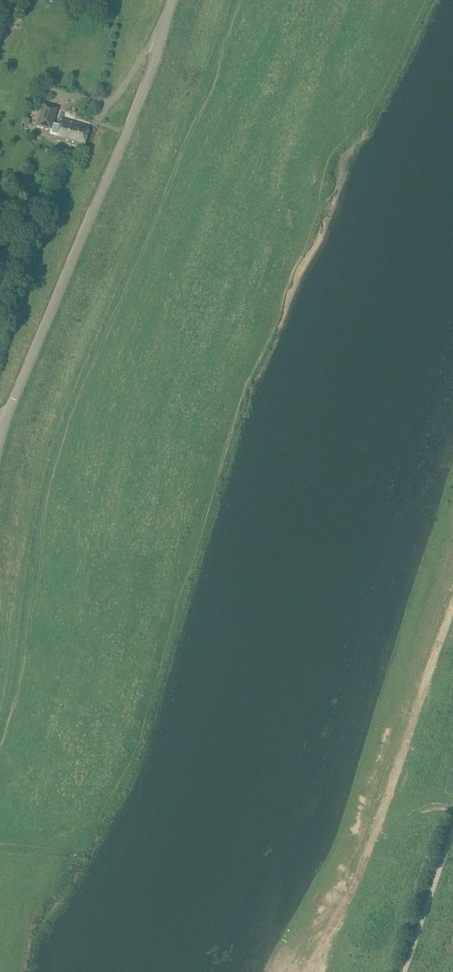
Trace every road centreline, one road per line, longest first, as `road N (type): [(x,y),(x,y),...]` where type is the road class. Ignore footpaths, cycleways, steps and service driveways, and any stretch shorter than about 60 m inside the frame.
road 1 (unclassified): [(4,422),(136,109),(172,0)]

